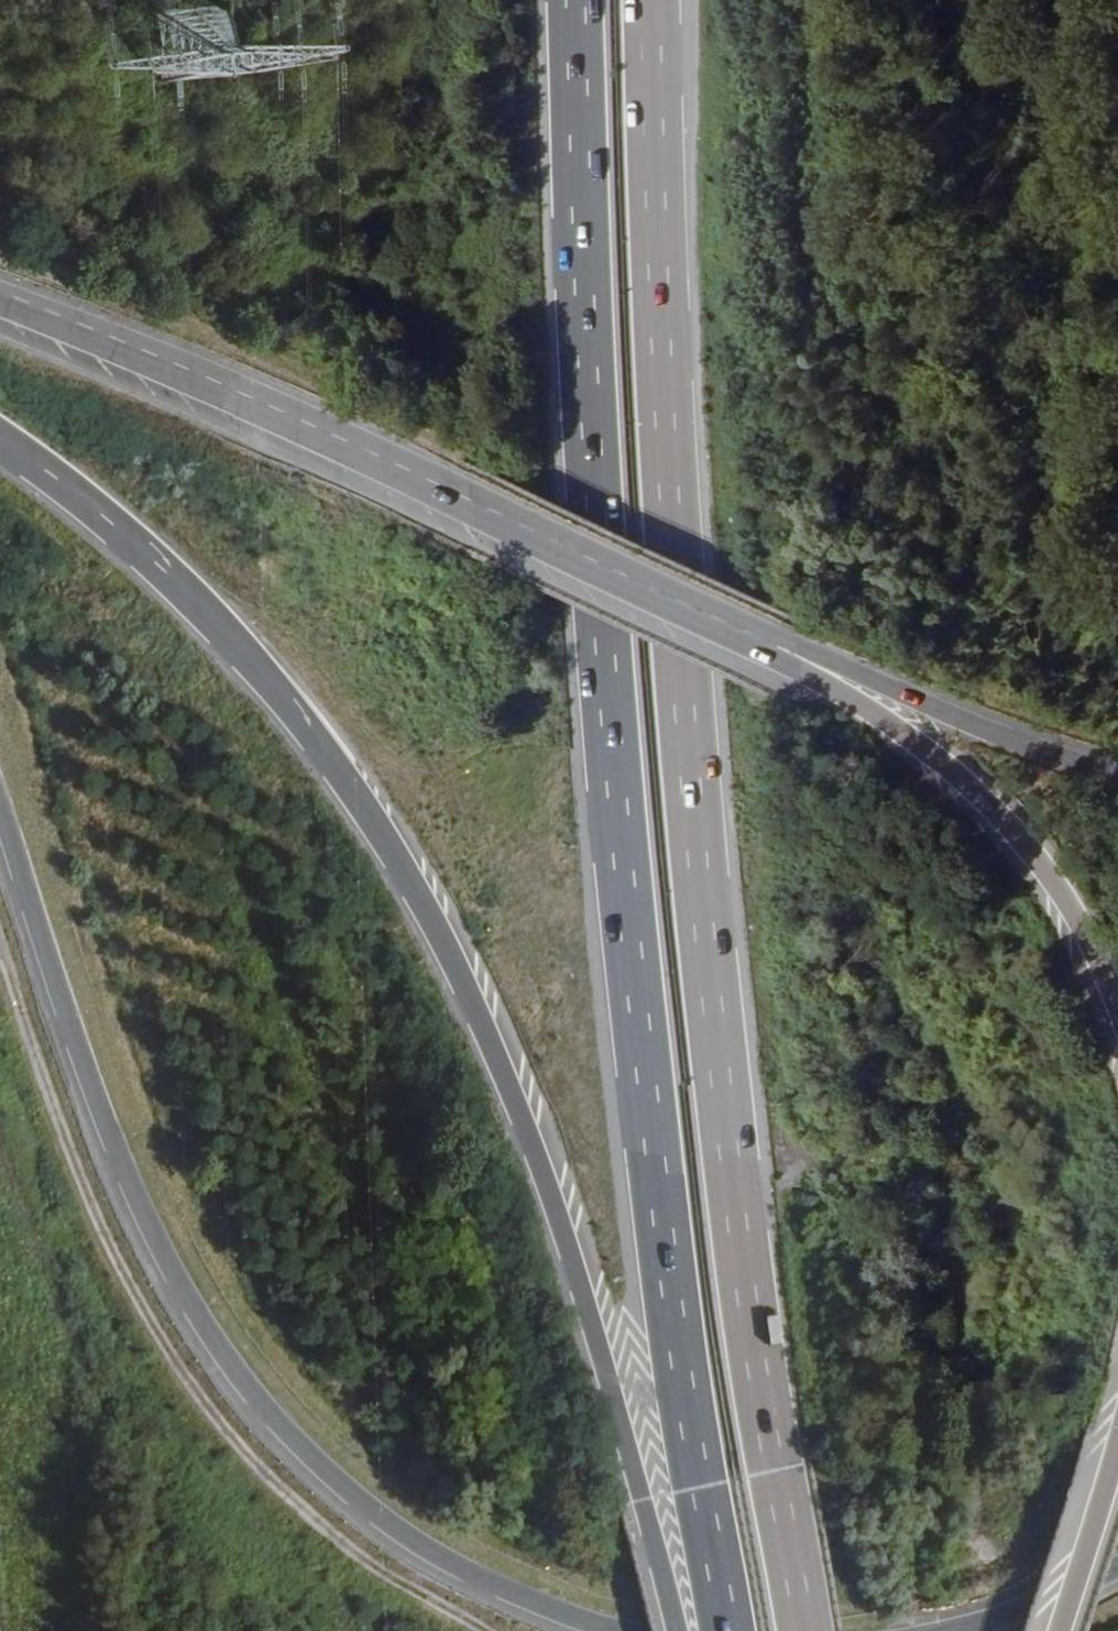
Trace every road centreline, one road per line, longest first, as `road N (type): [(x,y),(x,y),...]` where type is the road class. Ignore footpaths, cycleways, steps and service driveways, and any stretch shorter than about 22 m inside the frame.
road 1 (motorway): [(578,0),(588,428),(607,675),(694,1490),(721,1630)]
road 2 (motorway): [(788,1630),(718,1162),(683,682),(654,0)]
road 3 (motorway): [(0,444),(178,592),(278,707),(401,878),(457,985),(518,1141),(570,1294),(663,1630)]
road 4 (primary): [(0,825),(110,1153),(171,1286),(246,1397),(331,1493),(413,1549),(522,1604),(613,1630)]
road 5 (primary): [(801,656),(180,377),(0,307)]
road 6 (track): [(0,1171),(110,1466),(149,1513),(292,1630)]
road 7 (motorway): [(1117,1037),(1083,946),(963,785),(801,656)]
road 8 (primary): [(1117,772),(801,656)]
road 9 (motorway): [(1048,1630),(1117,1407)]
road 10 (primary): [(922,1630),(1037,1602),(1117,1556)]

